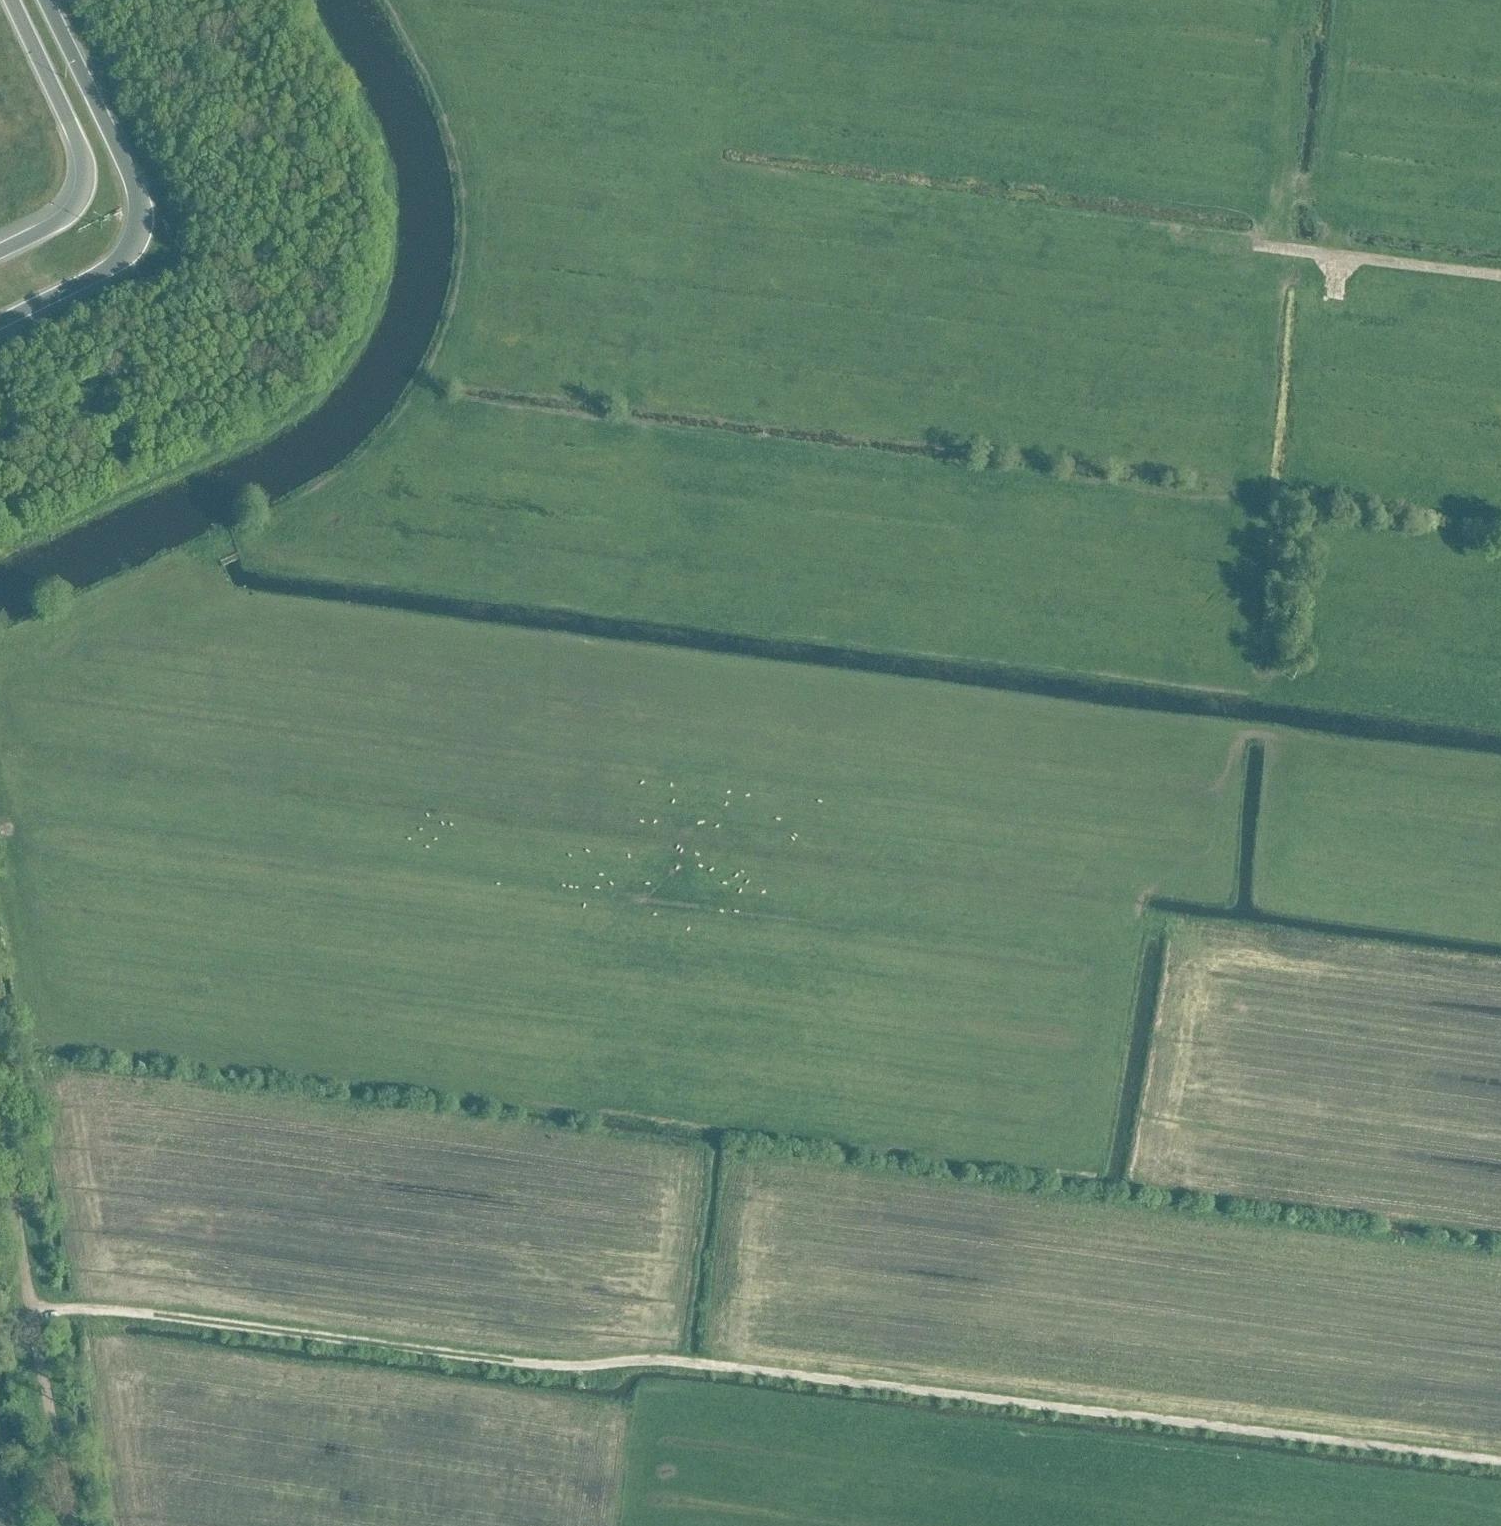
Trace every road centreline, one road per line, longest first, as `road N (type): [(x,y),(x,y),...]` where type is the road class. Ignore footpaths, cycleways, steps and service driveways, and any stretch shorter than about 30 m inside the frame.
road 1 (track): [(78,1525),(0,1085)]
road 2 (motorway): [(0,324),(122,264),(134,247),(136,190),(91,94)]
road 3 (motorway): [(65,115),(83,152),(85,195),(63,221),(0,251)]
road 4 (primary): [(10,0),(65,115)]

